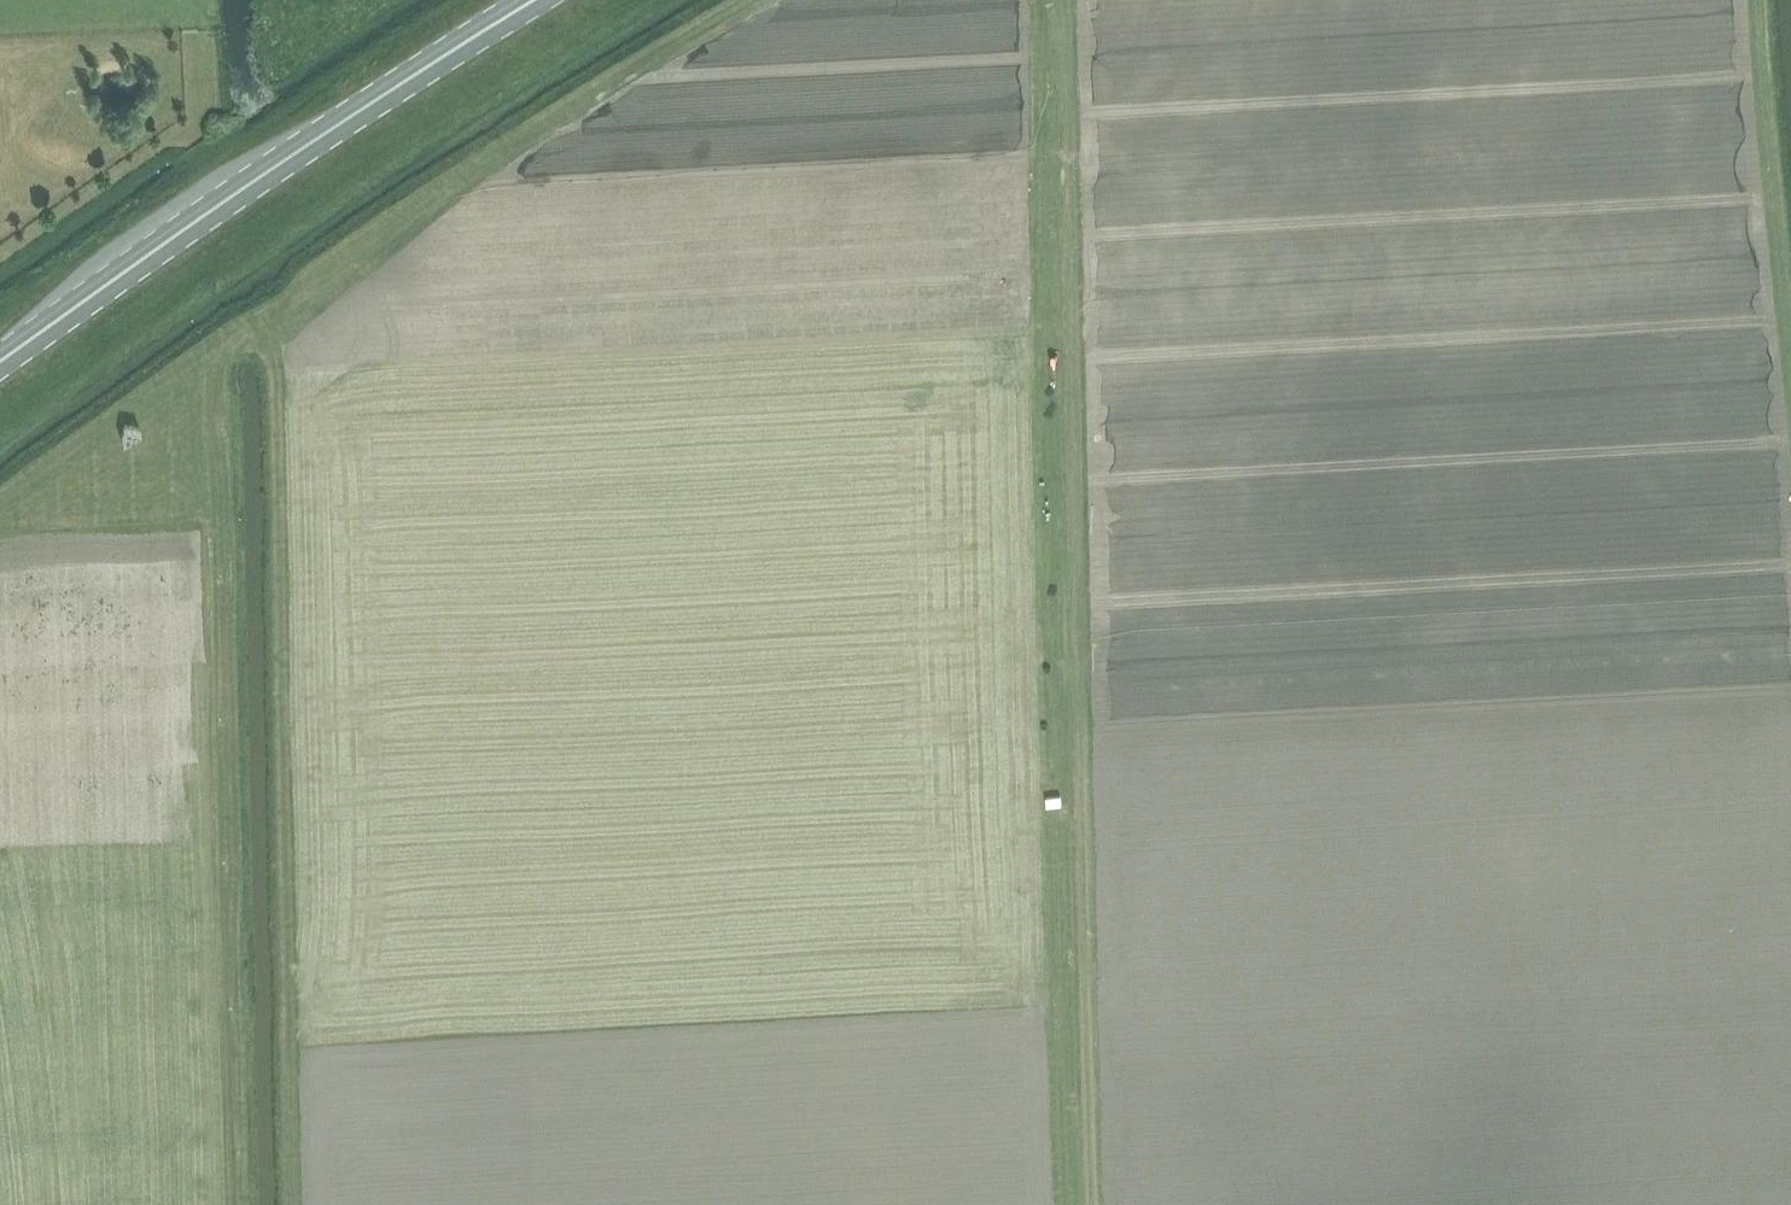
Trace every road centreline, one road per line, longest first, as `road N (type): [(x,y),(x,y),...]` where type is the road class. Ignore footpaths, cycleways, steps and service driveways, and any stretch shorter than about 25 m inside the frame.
road 1 (secondary): [(0,361),(266,173),(533,0)]

